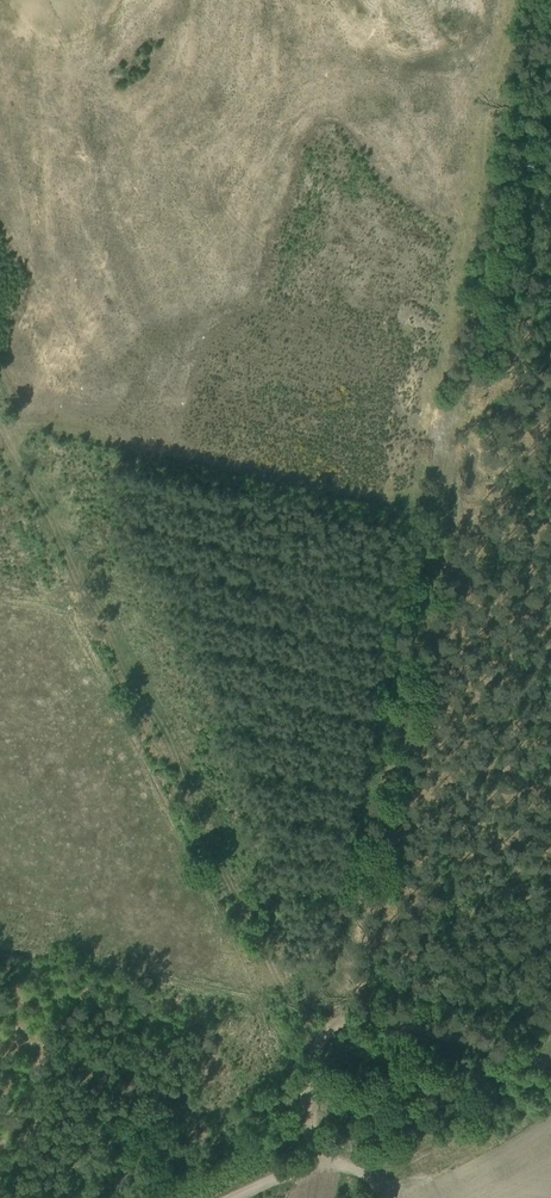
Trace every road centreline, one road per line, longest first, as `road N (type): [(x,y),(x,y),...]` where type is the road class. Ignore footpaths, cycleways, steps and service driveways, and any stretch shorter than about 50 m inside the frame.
road 1 (track): [(541,0),(339,1015),(317,1086)]
road 2 (track): [(0,436),(317,1086),(387,1197)]
road 3 (track): [(0,408),(442,500)]
road 4 (track): [(339,1015),(550,1057)]
road 5 (track): [(353,1146),(233,1197)]

